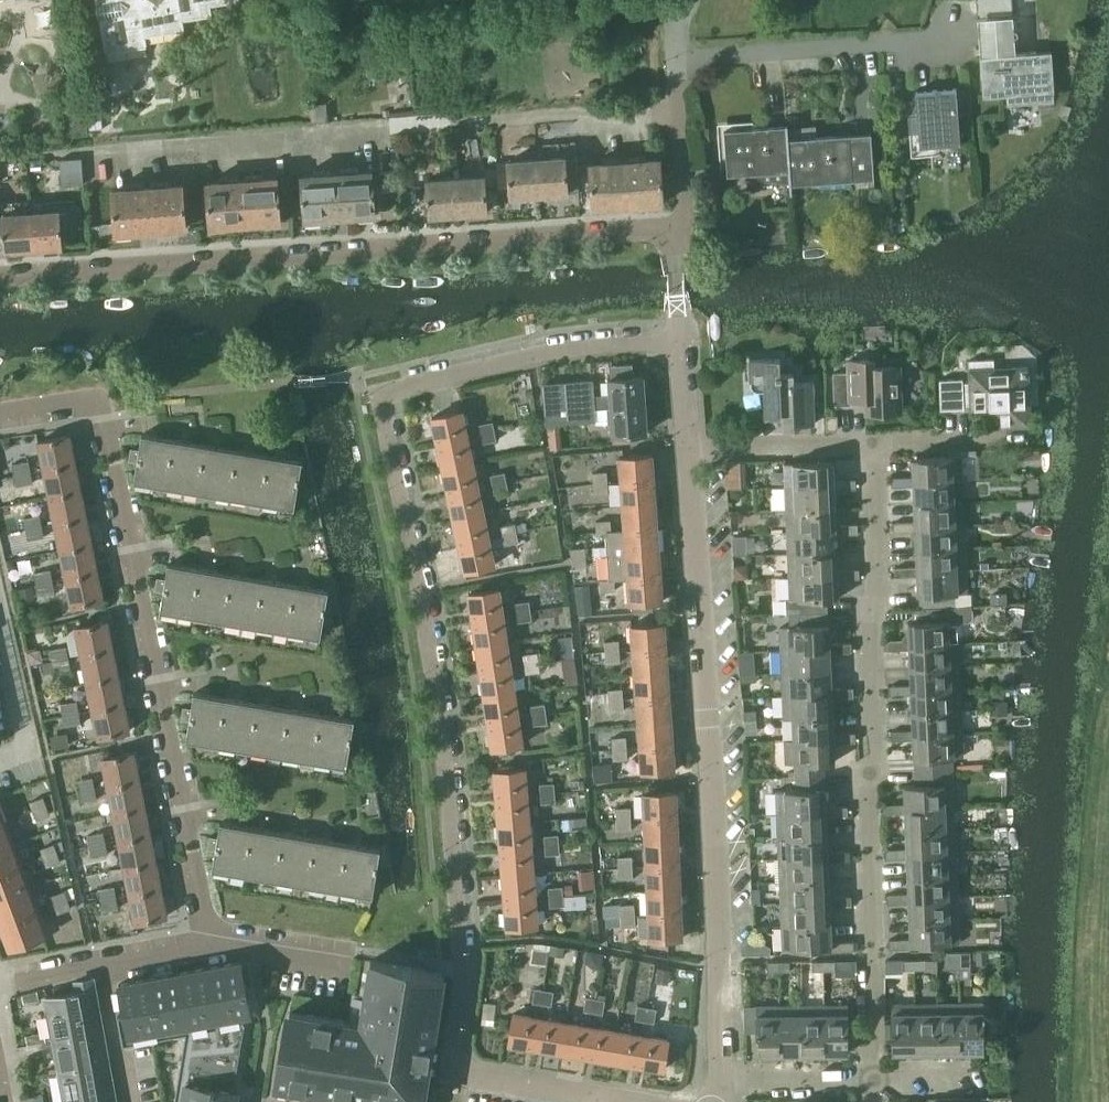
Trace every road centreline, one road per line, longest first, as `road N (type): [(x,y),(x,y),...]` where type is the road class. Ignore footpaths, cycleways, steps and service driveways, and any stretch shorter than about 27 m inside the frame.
road 1 (residential): [(649,1101),(480,1078),(454,1065),(460,968),(444,766),(376,392),(579,348),(680,342)]
road 2 (residential): [(0,985),(212,944),(102,410),(80,399),(0,410)]
road 3 (residential): [(0,279),(674,229)]
road 4 (residential): [(875,1080),(865,788),(875,759),(870,618),(879,595),(873,443)]
road 5 (residential): [(722,1082),(714,778),(690,450)]
road 6 (residential): [(675,63),(965,36)]
road 7 (residential): [(690,450),(873,443)]
road 8 (residential): [(674,229),(684,209),(675,63)]
road 9 (residential): [(722,1082),(875,1080)]
road 10 (residential): [(873,443),(1021,438)]

